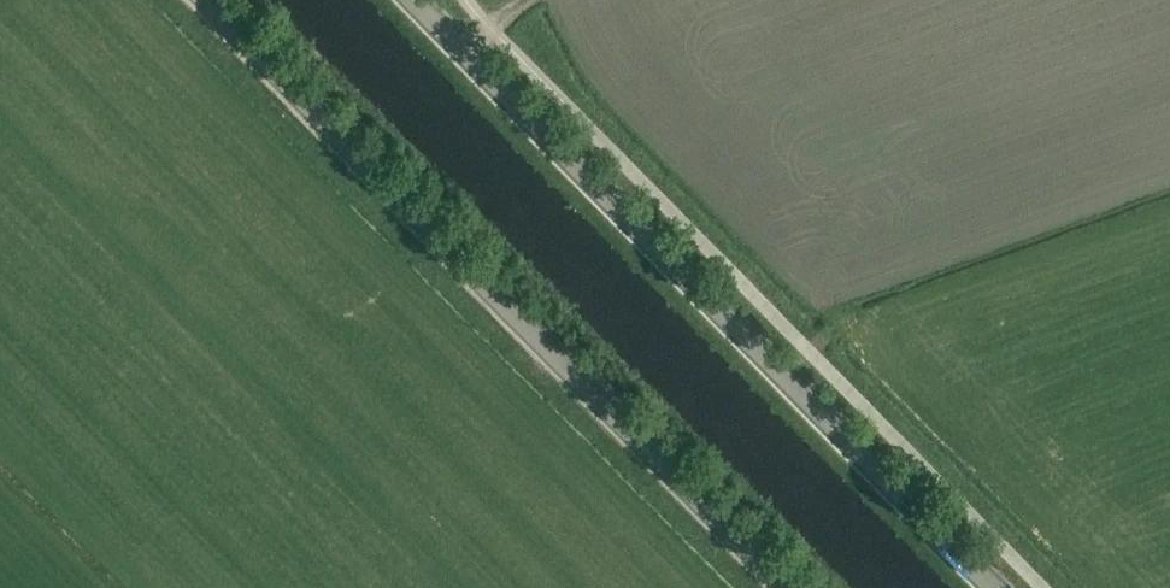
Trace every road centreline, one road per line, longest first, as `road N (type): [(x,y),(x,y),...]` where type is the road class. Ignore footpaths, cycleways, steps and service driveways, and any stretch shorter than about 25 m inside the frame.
road 1 (secondary): [(992,587),(409,0)]
road 2 (unclassified): [(783,587),(561,346),(212,0)]

